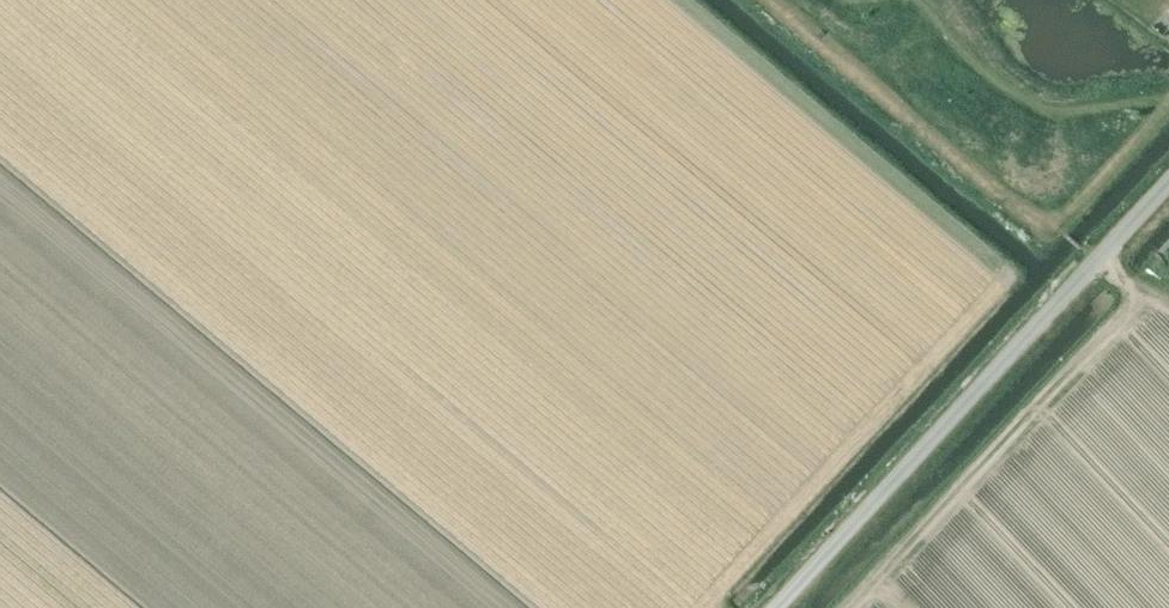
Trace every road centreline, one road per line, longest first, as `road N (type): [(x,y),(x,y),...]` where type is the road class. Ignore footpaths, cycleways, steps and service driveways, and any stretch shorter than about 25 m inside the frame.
road 1 (unclassified): [(777,607),(1168,185)]

